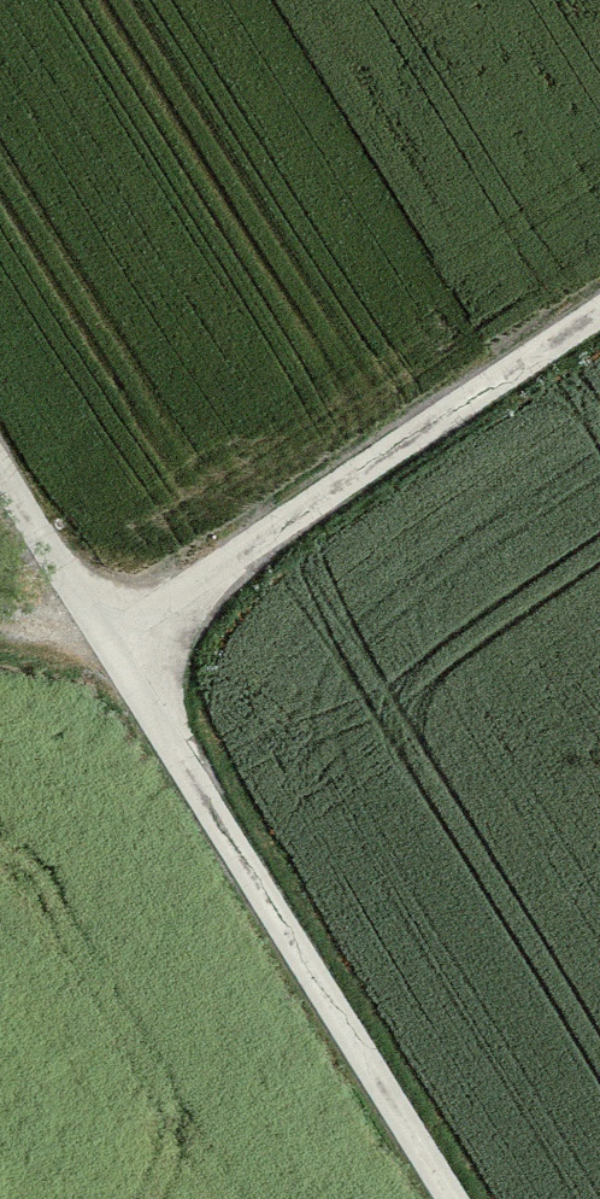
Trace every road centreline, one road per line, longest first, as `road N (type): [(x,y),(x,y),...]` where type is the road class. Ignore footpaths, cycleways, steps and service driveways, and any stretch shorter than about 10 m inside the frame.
road 1 (track): [(0,463),(455,1198)]
road 2 (track): [(0,629),(113,643),(599,319)]

